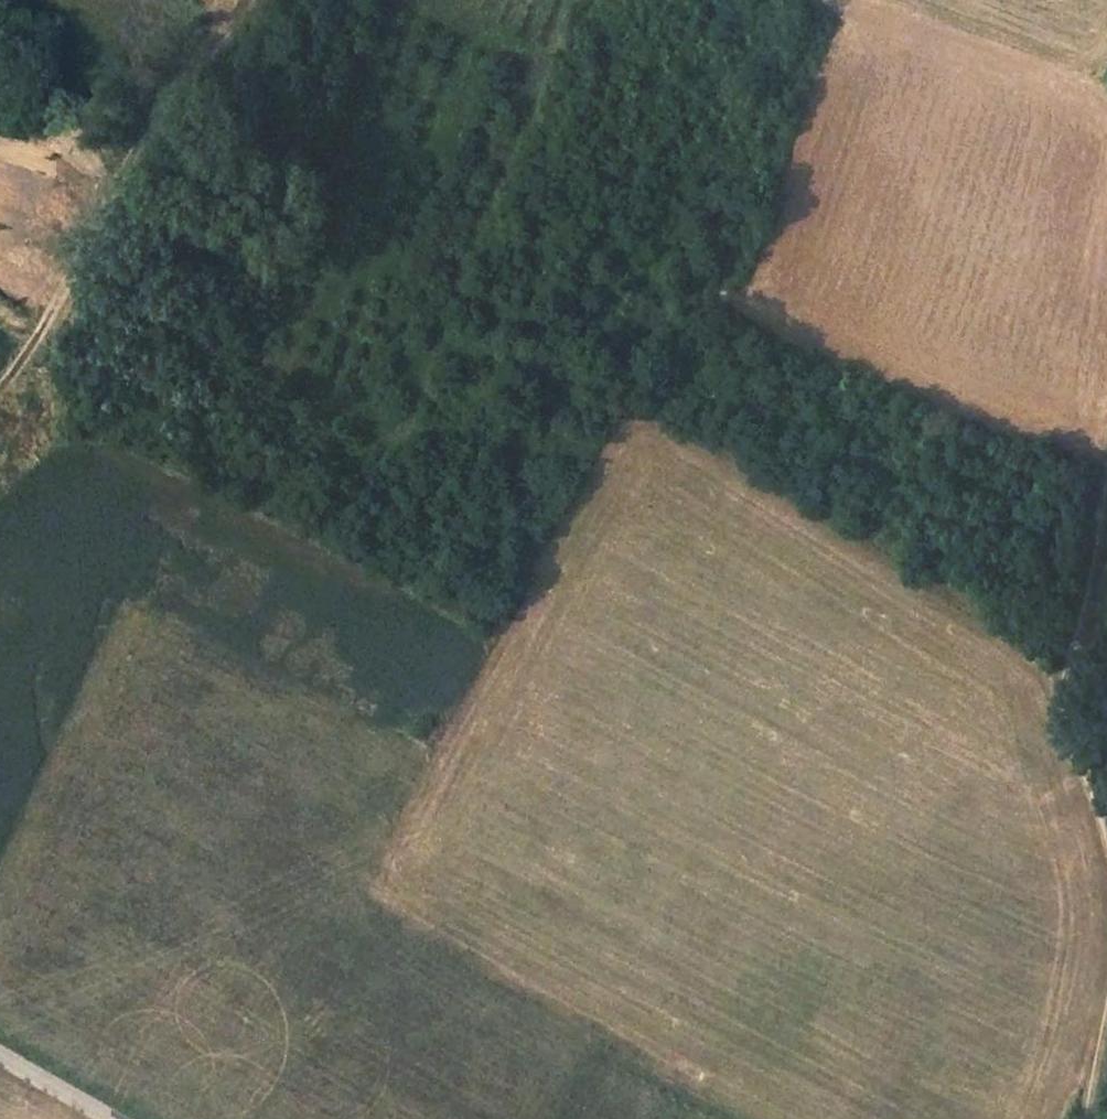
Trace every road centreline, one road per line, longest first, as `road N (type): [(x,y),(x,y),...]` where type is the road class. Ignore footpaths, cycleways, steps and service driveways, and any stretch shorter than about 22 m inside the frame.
road 1 (residential): [(0,1058),(112,1118)]

